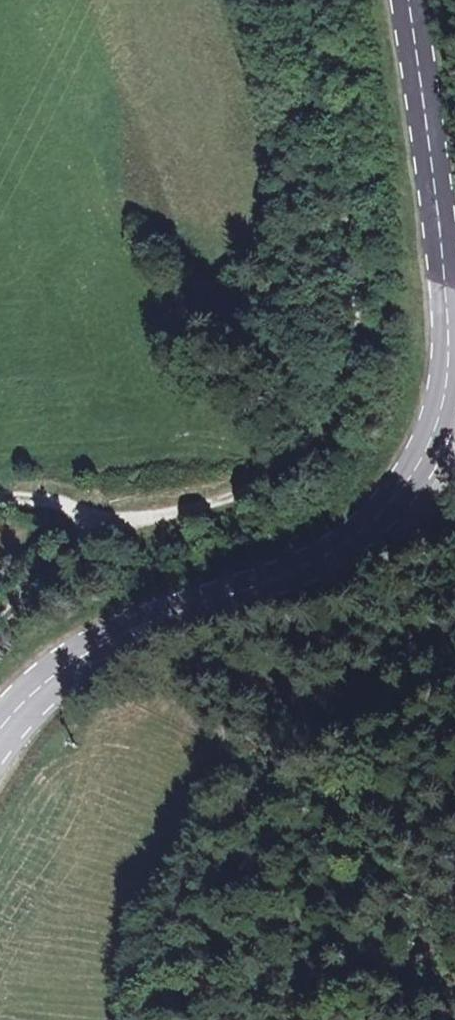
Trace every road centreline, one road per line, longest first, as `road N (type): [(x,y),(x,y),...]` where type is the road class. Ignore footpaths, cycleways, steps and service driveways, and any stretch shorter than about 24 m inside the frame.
road 1 (secondary): [(408,0),(450,326),(445,396),(413,469),(370,523),(317,560),(89,655),(0,731)]
road 2 (track): [(329,0),(353,261),(353,354),(335,437),(321,460),(226,507),(123,524),(87,524),(51,504),(0,500)]
road 3 (track): [(87,524),(0,627)]

